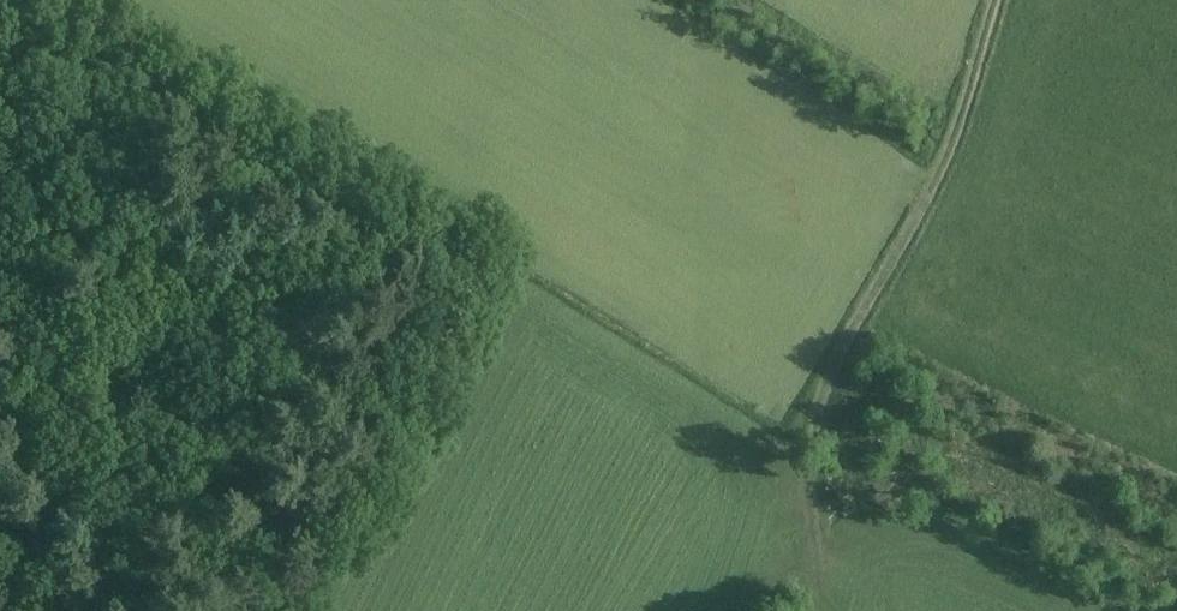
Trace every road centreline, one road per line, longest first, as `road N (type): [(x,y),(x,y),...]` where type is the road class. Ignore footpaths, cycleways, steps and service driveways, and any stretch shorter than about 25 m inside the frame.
road 1 (track): [(818,518),(807,427),(815,390),(934,178),(986,0)]

